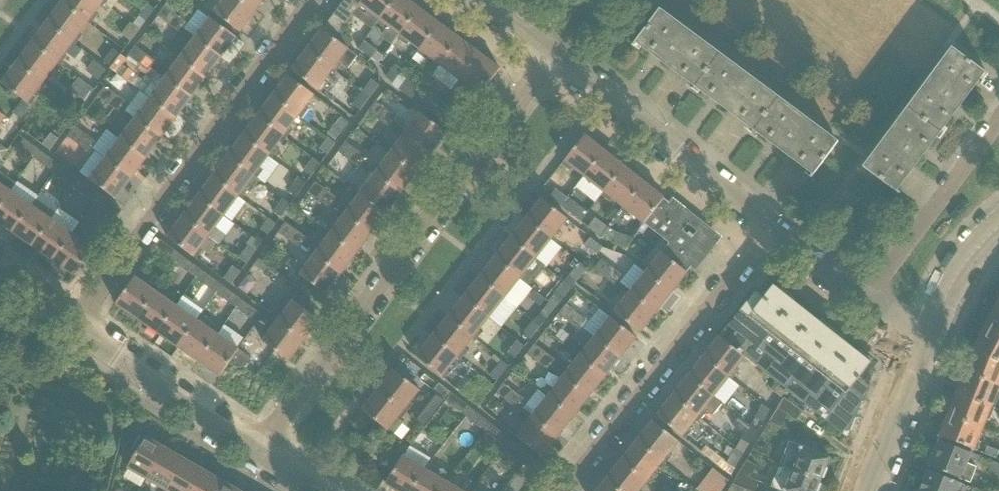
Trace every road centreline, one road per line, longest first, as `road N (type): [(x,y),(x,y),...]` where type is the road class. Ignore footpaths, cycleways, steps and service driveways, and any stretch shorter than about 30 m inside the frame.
road 1 (residential): [(270,452),(553,52)]
road 2 (residential): [(73,316),(310,0)]
road 3 (residential): [(567,490),(766,229)]
road 4 (residential): [(766,229),(553,52)]
road 5 (residential): [(270,452),(73,316)]
road 6 (residential): [(869,306),(998,118)]
road 7 (tertiary): [(868,490),(924,350)]
road 8 (tertiary): [(924,350),(944,306),(998,237)]
road 9 (residential): [(869,306),(766,229)]

